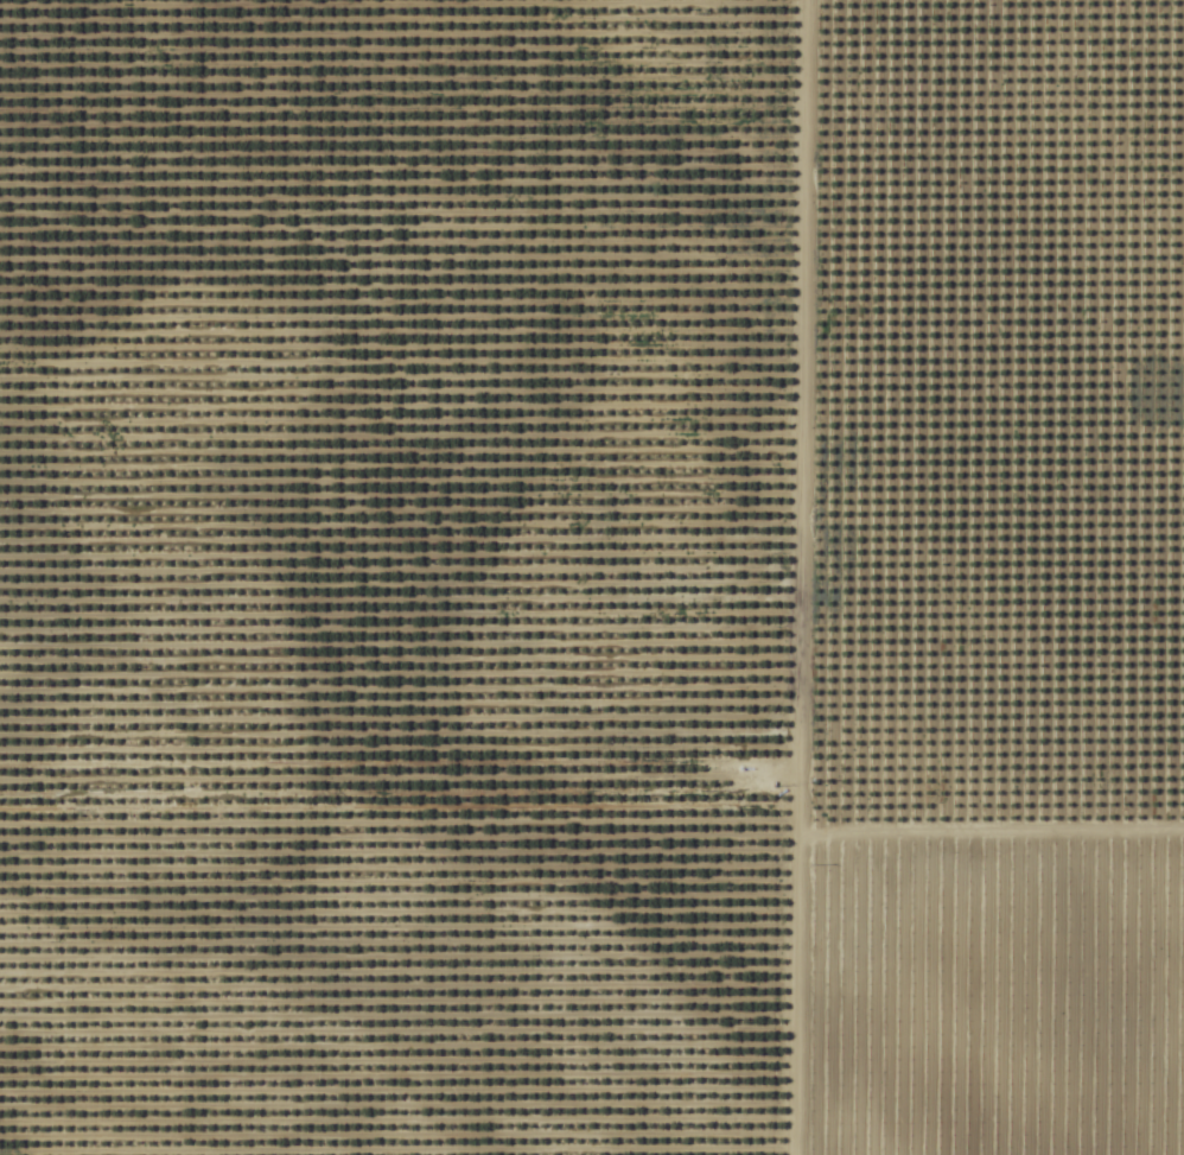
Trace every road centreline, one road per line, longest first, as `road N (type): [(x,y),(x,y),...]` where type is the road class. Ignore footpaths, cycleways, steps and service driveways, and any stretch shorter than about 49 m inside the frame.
road 1 (track): [(772,0),(777,1154)]

